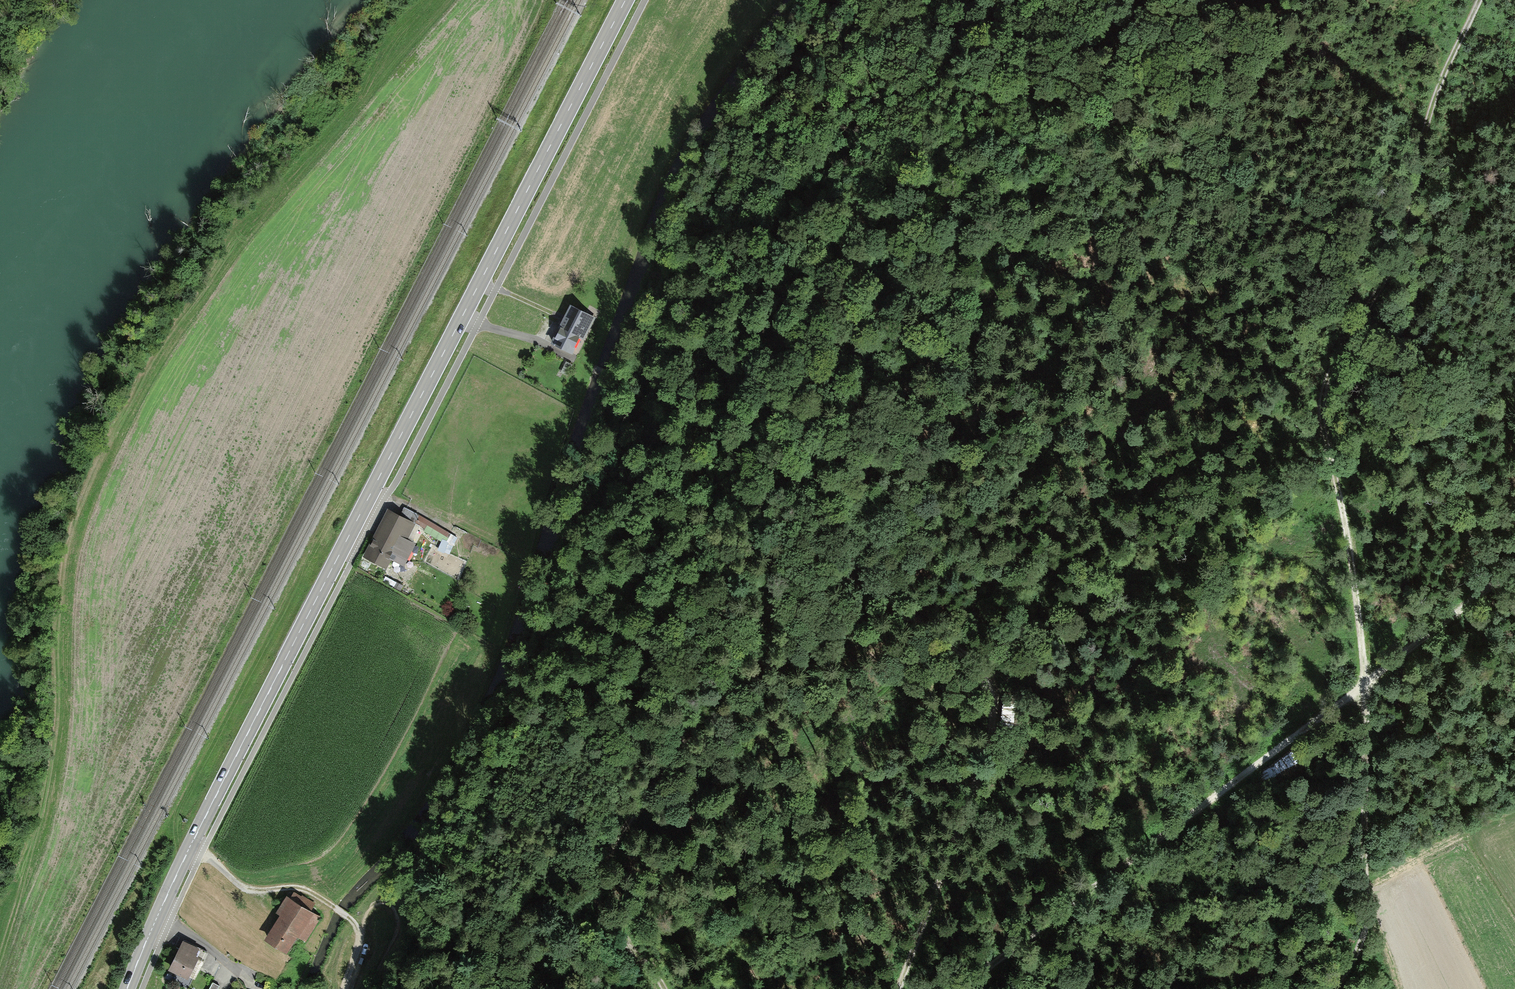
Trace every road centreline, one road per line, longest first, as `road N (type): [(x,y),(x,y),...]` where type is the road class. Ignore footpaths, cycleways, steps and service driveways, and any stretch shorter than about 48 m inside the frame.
road 1 (track): [(1479,0),(1438,88),(1394,260),(1322,399),(1364,688),(961,988)]
road 2 (track): [(1163,0),(976,315),(892,408),(857,485),(848,530),(856,571),(974,661),(994,710),(994,734),(901,988)]
road 3 (primary): [(127,988),(190,846),(626,0)]
road 4 (track): [(141,988),(244,772),(497,287)]
road 5 (track): [(855,567),(807,583),(763,616),(603,866),(600,882),(614,924),(665,988)]
road 6 (track): [(1335,988),(1360,940),(1364,688),(1514,573)]
road 7 (track): [(497,287),(645,0)]
road 8 (track): [(343,988),(358,946),(353,921),(301,889),(246,891),(190,846)]

